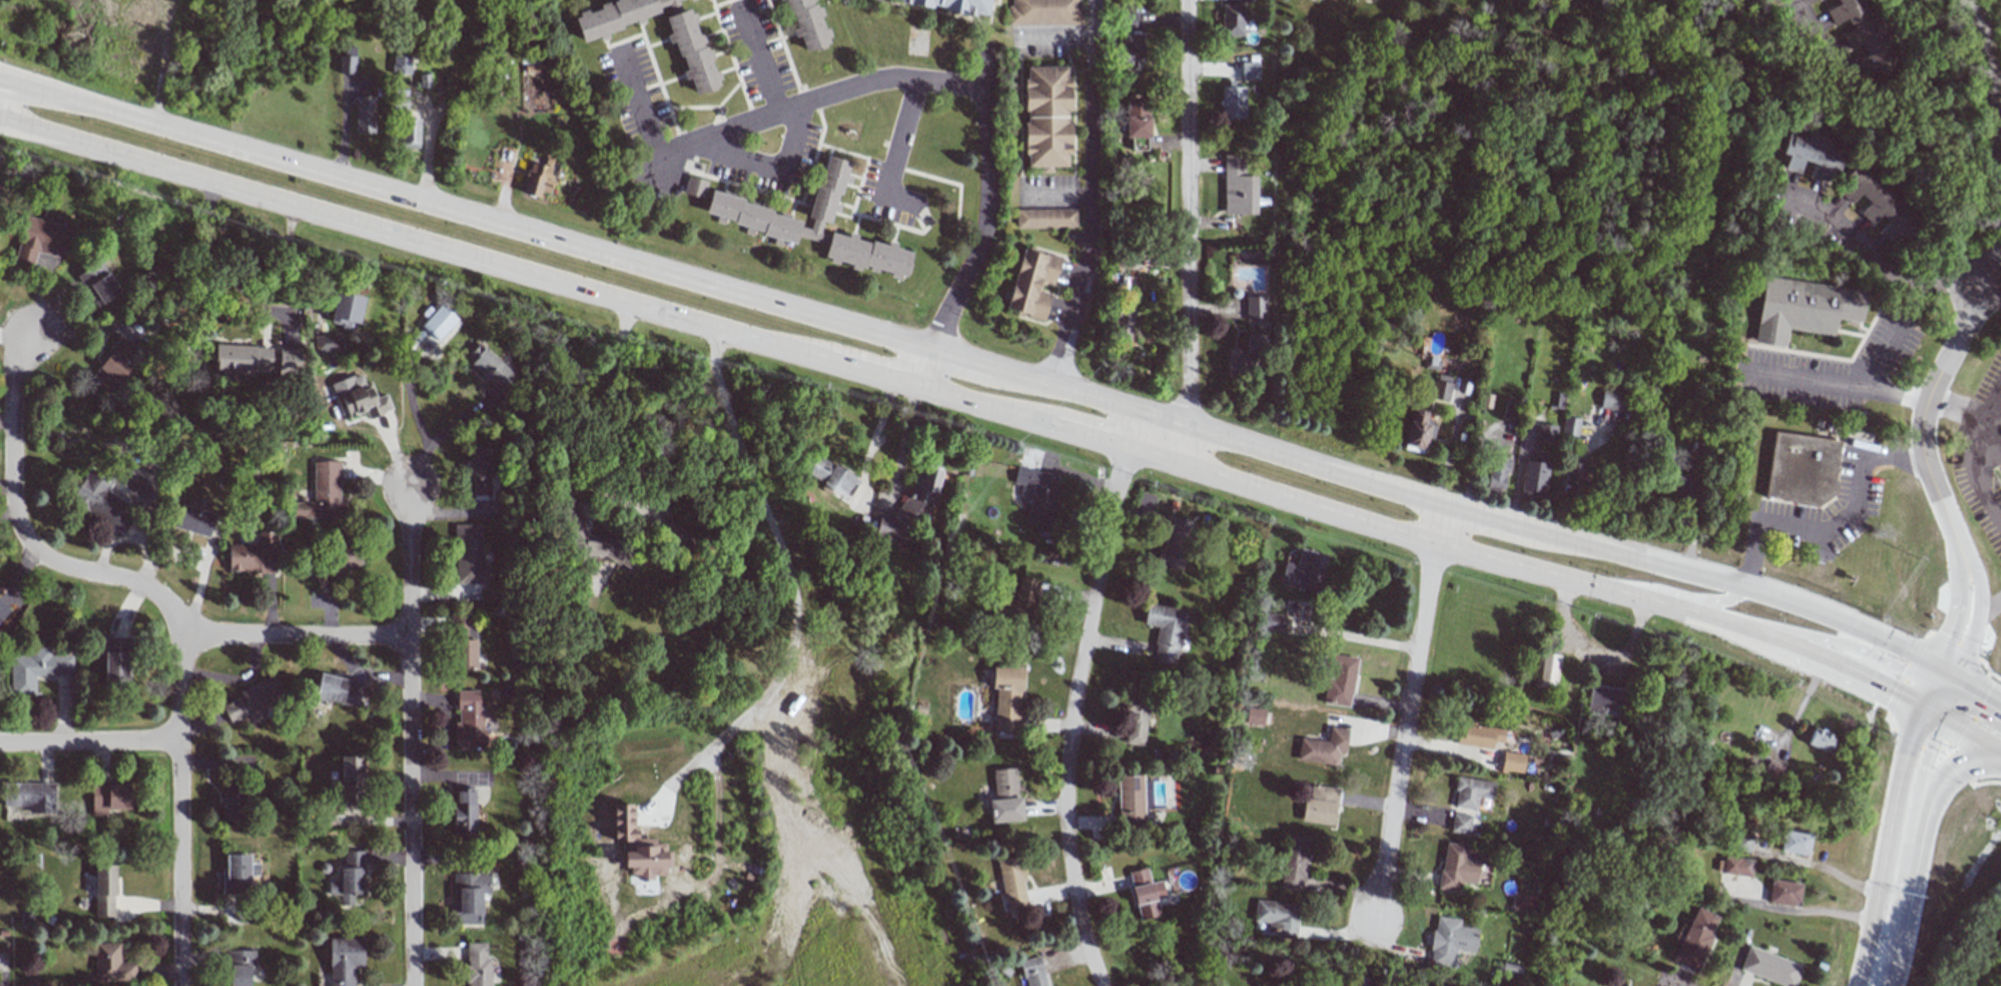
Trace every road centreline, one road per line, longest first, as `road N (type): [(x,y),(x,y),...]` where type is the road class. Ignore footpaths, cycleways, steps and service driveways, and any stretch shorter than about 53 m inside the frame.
road 1 (primary): [(2000,711),(1885,643),(1740,588),(1461,514),(285,161),(0,85)]
road 2 (primary): [(0,118),(826,357)]
road 3 (residential): [(31,332),(14,360),(18,527),(51,564),(146,586),(179,636),(182,985)]
road 4 (primary): [(1187,463),(1433,541),(1762,630)]
road 5 (residential): [(1105,985),(1075,869),(1071,765),(1135,413)]
road 6 (residential): [(413,985),(408,489)]
road 7 (residential): [(1187,463),(1188,0)]
road 8 (residential): [(1378,920),(1444,509)]
road 9 (residential): [(925,386),(987,230),(989,47)]
road 10 (tertiary): [(1938,670),(1920,704),(1857,985)]
road 11 (tertiary): [(1890,985),(1928,761),(1957,683)]
road 12 (residential): [(1952,536),(1921,458),(1921,406),(1975,282)]
road 13 (residential): [(410,634),(179,636)]
road 14 (primary): [(1905,904),(1948,779),(2000,758)]
road 15 (residential): [(180,742),(0,744)]
road 16 (primary): [(1795,643),(1862,650),(1932,681),(1957,683)]
road 17 (residential): [(1957,683),(1982,586),(1952,536)]
road 18 (primary): [(1795,643),(1920,704)]
road 19 (residential): [(1952,536),(1959,615),(1938,670)]
road 20 (primary): [(1055,424),(1187,463)]
road 21 (primary): [(925,386),(1055,424)]

